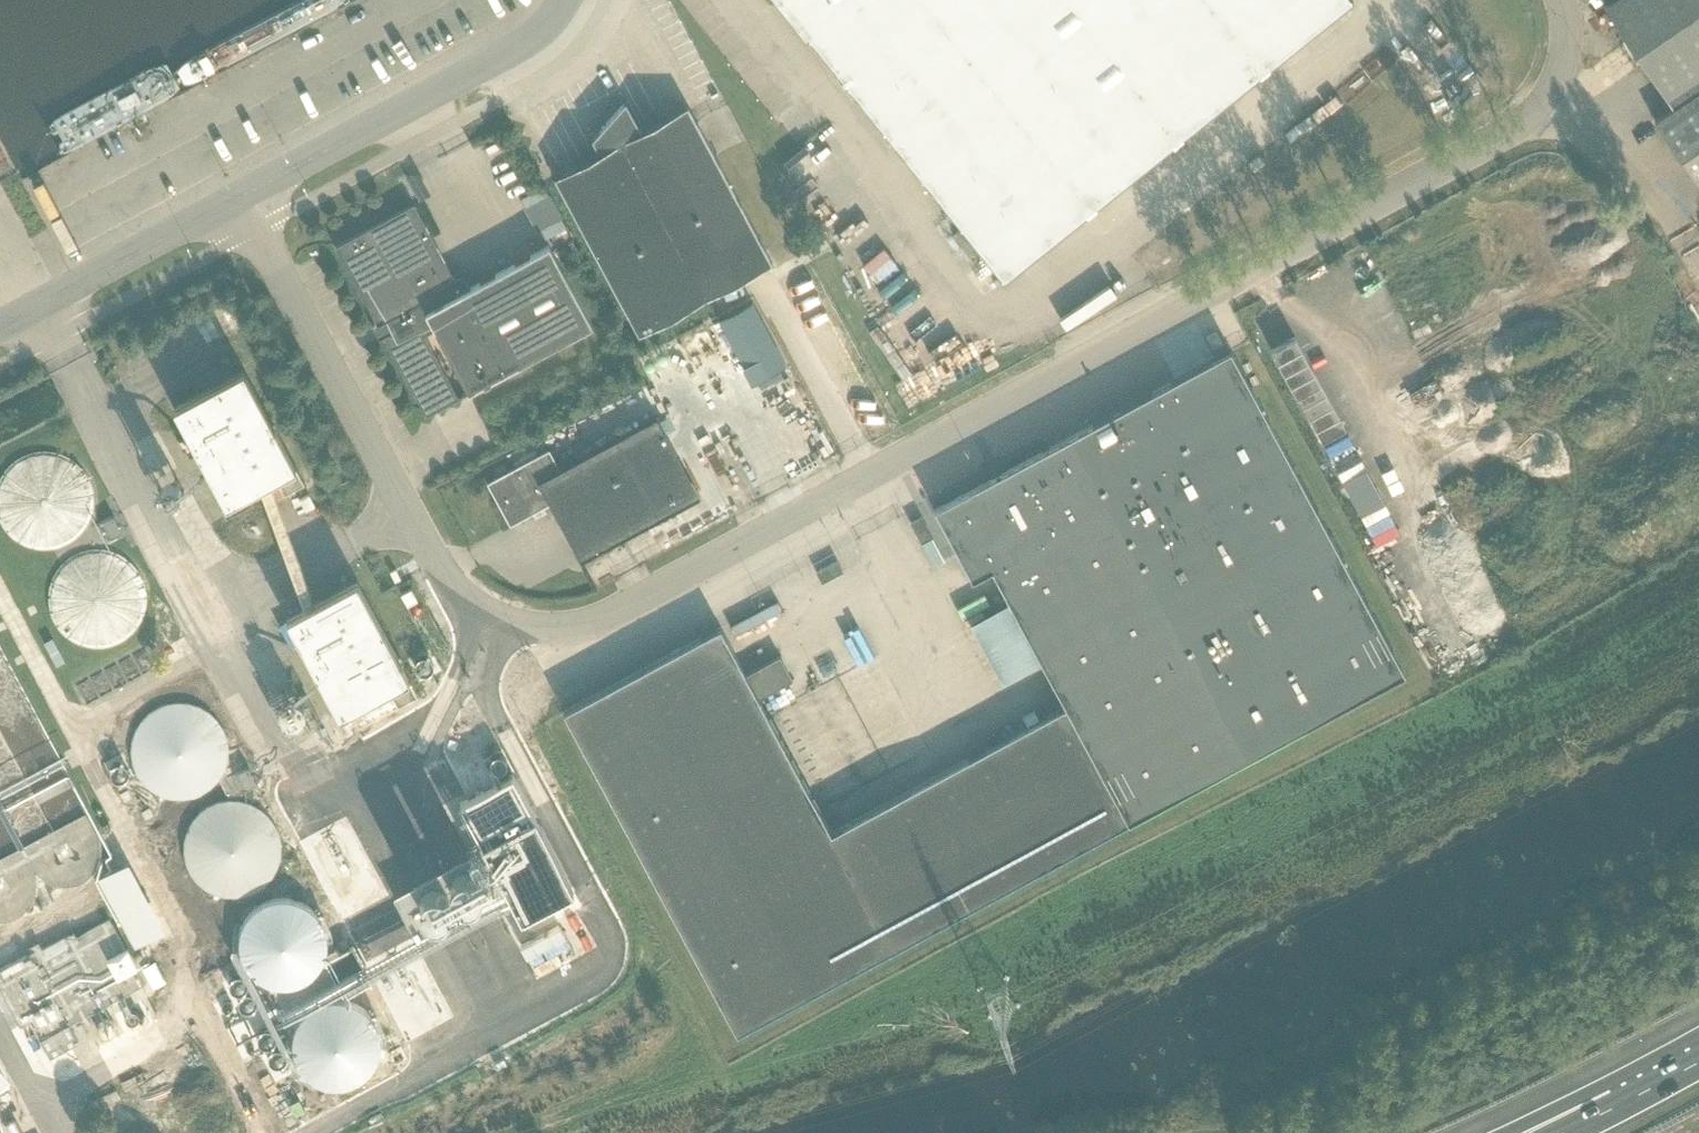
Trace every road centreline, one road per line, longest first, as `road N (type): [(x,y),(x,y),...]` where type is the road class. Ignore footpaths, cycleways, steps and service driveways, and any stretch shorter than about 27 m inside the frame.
road 1 (unclassified): [(240,196),(443,573),(480,608),(514,624),(558,625),(607,617),(1515,125),(1549,90),(1562,52),(1559,0)]
road 2 (tertiary): [(240,196),(526,46),(567,14),(572,0)]
road 3 (tertiary): [(0,326),(240,196)]

